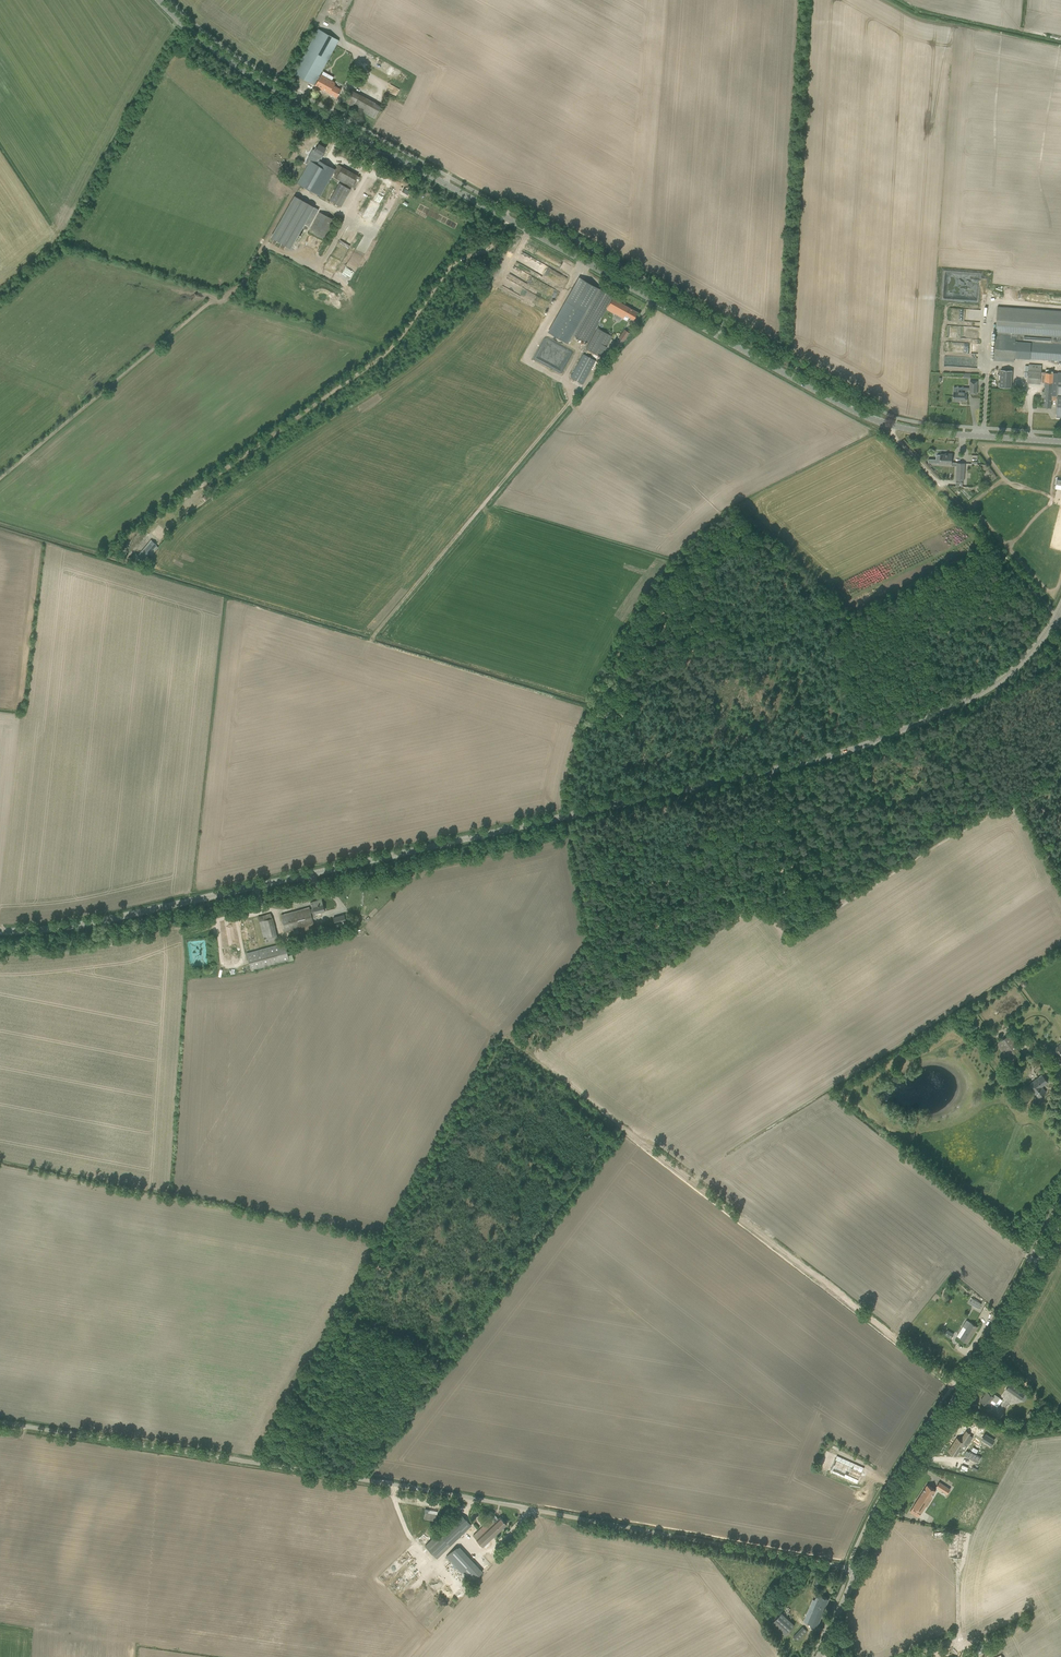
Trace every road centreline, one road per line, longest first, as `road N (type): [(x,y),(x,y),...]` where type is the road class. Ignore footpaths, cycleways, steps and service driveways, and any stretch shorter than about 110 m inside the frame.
road 1 (tertiary): [(0,932),(81,925),(847,751),(982,692),(1023,661),(1054,621)]
road 2 (tertiary): [(1060,442),(918,431),(858,414),(260,80),(158,0)]
road 3 (unclassified): [(856,1571),(434,1492),(0,1423)]
road 4 (track): [(589,922),(594,945),(492,1044),(404,1216),(257,1463)]
road 5 (track): [(1060,788),(1048,777),(785,937),(760,906),(721,893),(589,922)]
road 6 (tertiary): [(856,1571),(897,1489),(1005,1330),(1060,1228)]
road 7 (track): [(1054,621),(895,437),(894,426)]
road 8 (unclassified): [(901,1656),(949,1637),(953,1570)]

